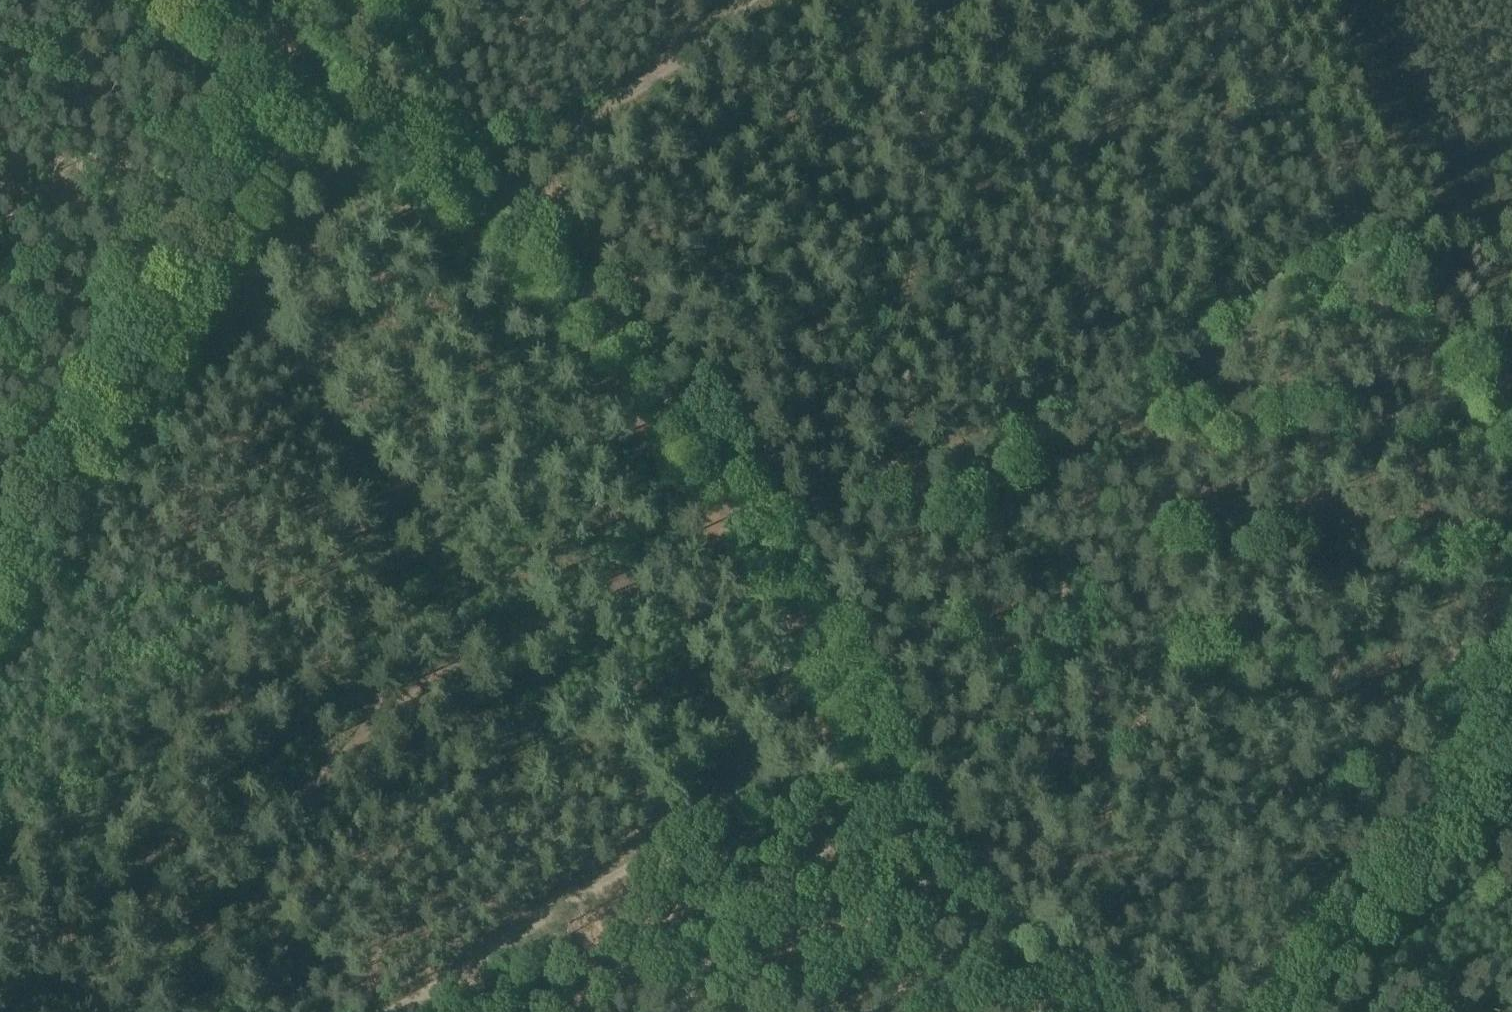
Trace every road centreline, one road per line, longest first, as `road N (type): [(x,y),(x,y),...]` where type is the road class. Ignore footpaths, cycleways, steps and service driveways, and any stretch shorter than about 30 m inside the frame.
road 1 (track): [(74,971),(215,875),(256,824),(341,747),(486,647),(616,586),(723,548),(768,552),(1087,376),(1355,210)]
road 2 (track): [(1116,1011),(890,774),(803,613),(682,417),(541,257),(333,109),(305,103)]
road 3 (track): [(389,1011),(702,813),(755,748),(780,703),(790,663),(782,576)]
road 4 (track): [(1278,1011),(1511,715)]
road 5 (track): [(448,184),(636,85),(737,0)]
road 6 (track): [(652,1011),(890,774)]
road 7 (track): [(1355,210),(1198,19)]
road 8 (track): [(114,1011),(0,901)]
road 9 (track): [(193,0),(305,103)]

